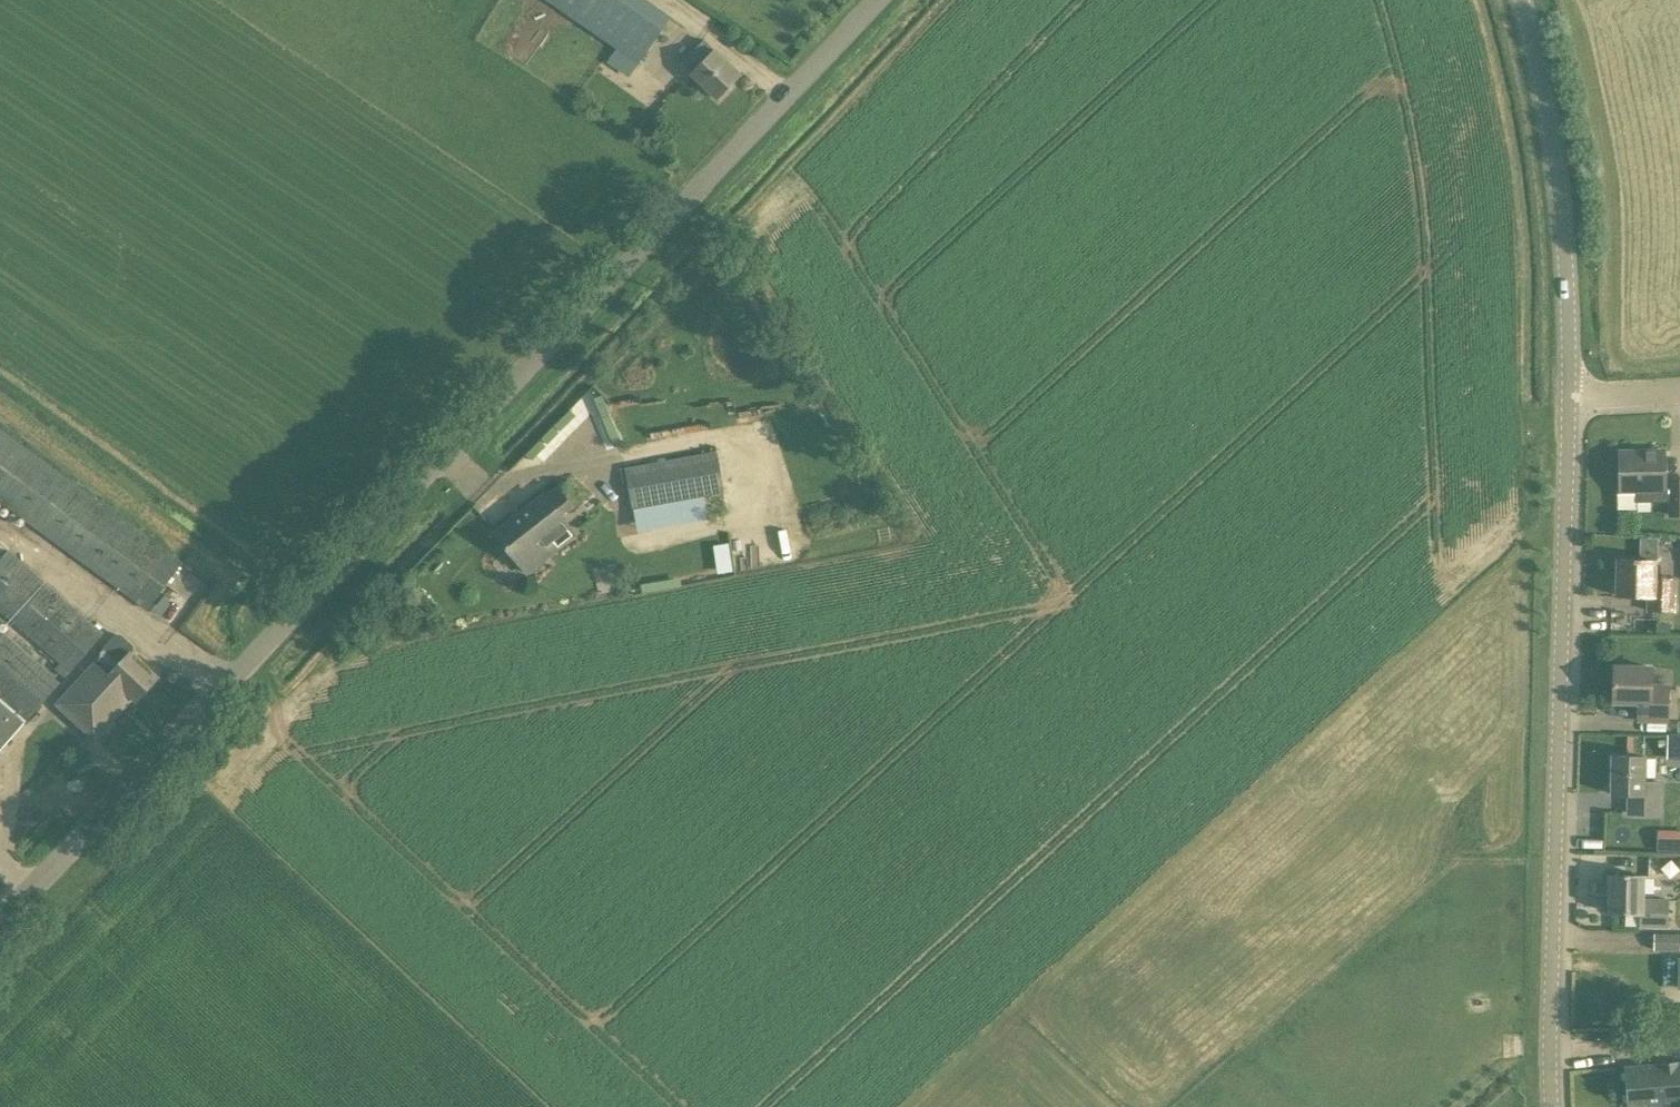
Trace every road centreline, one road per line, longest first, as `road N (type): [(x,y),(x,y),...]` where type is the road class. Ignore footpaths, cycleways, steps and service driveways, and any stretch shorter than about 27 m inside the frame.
road 1 (unclassified): [(0,921),(882,0)]
road 2 (tertiary): [(1569,395),(1558,1106)]
road 3 (tertiary): [(1521,0),(1562,218),(1569,395)]

